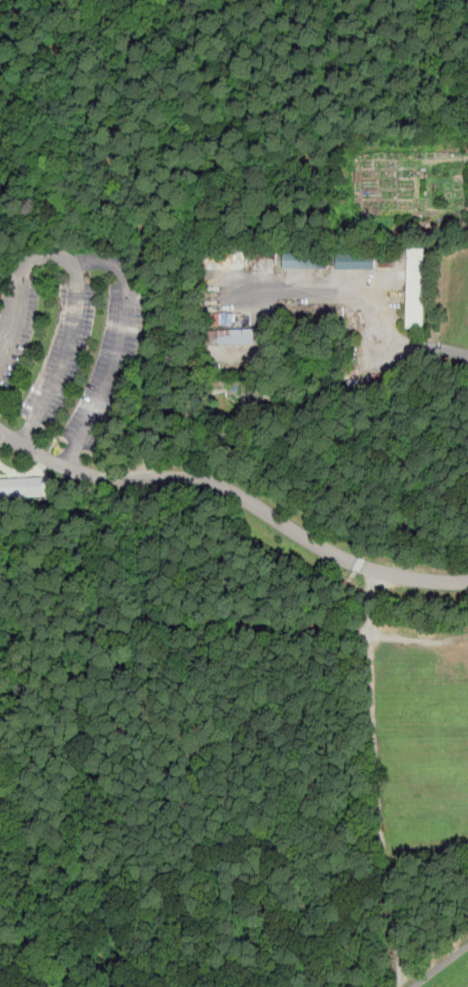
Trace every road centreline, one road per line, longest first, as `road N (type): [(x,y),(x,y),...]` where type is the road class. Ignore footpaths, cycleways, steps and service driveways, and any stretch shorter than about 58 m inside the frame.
road 1 (residential): [(467,585),(376,573),(209,485),(101,478),(71,468)]

